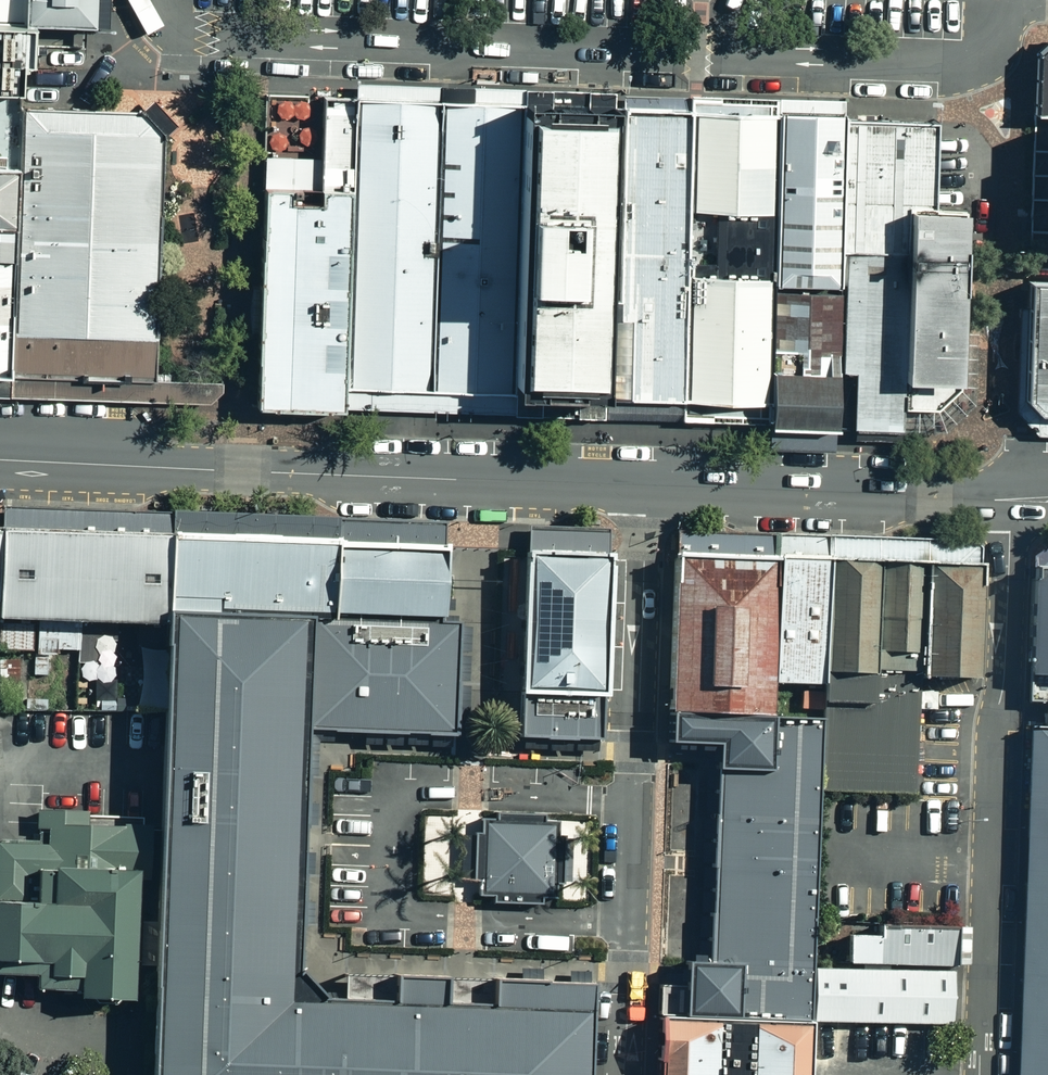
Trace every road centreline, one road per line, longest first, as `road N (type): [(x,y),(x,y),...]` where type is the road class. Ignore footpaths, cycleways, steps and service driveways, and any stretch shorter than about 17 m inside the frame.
road 1 (unclassified): [(643,484),(0,459)]
road 2 (unclassified): [(632,801),(396,793),(391,915),(628,923)]
road 3 (unclassified): [(979,1074),(1010,499)]
road 4 (unclassified): [(1010,499),(643,484)]
road 5 (unclassified): [(643,484),(632,801)]
road 6 (unclassified): [(628,923),(623,1074)]
road 7 (unclassified): [(632,801),(628,923)]

